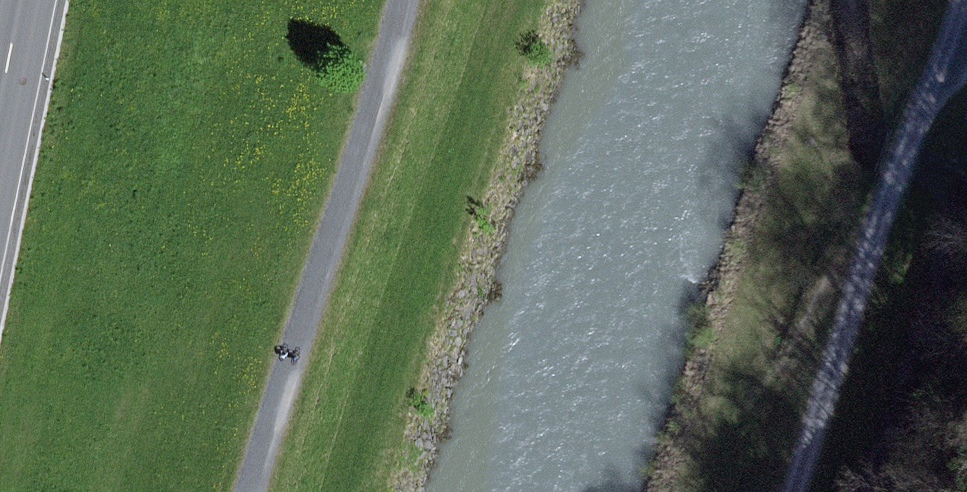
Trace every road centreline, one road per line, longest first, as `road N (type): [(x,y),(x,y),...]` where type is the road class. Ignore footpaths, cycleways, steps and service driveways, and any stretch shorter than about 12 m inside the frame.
road 1 (track): [(796,491),(879,225),(962,0)]
road 2 (track): [(405,0),(252,491)]
road 3 (track): [(734,438),(778,375),(830,274),(879,225)]

